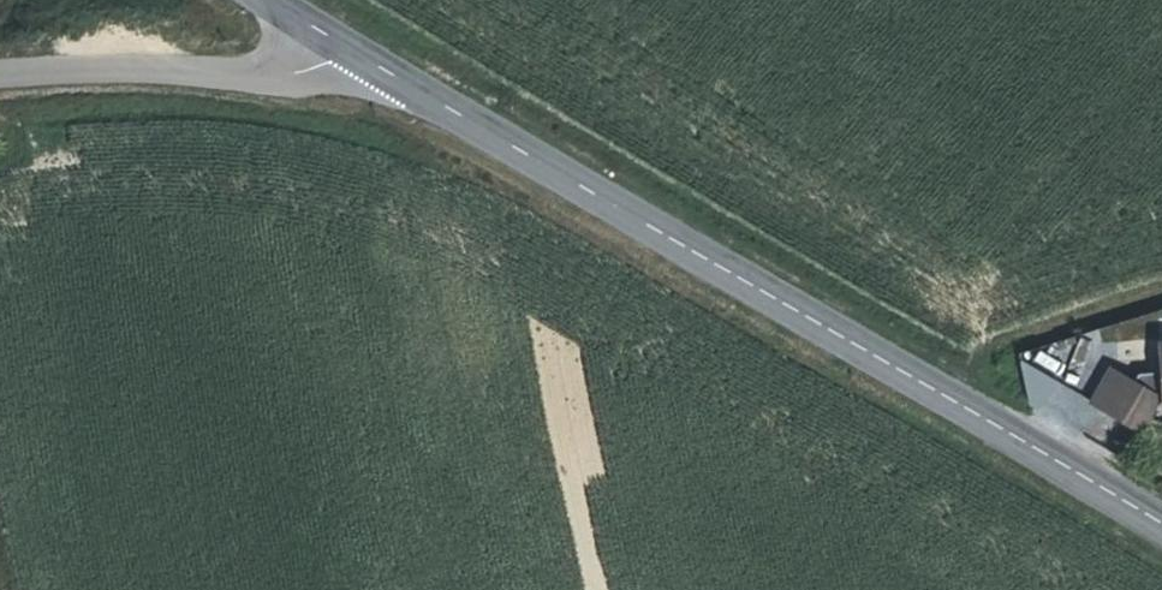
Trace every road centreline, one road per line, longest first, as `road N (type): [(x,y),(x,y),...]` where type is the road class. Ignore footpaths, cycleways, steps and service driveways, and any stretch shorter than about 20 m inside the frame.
road 1 (tertiary): [(355,54),(1161,524)]
road 2 (unclassified): [(0,73),(296,74),(355,54)]

